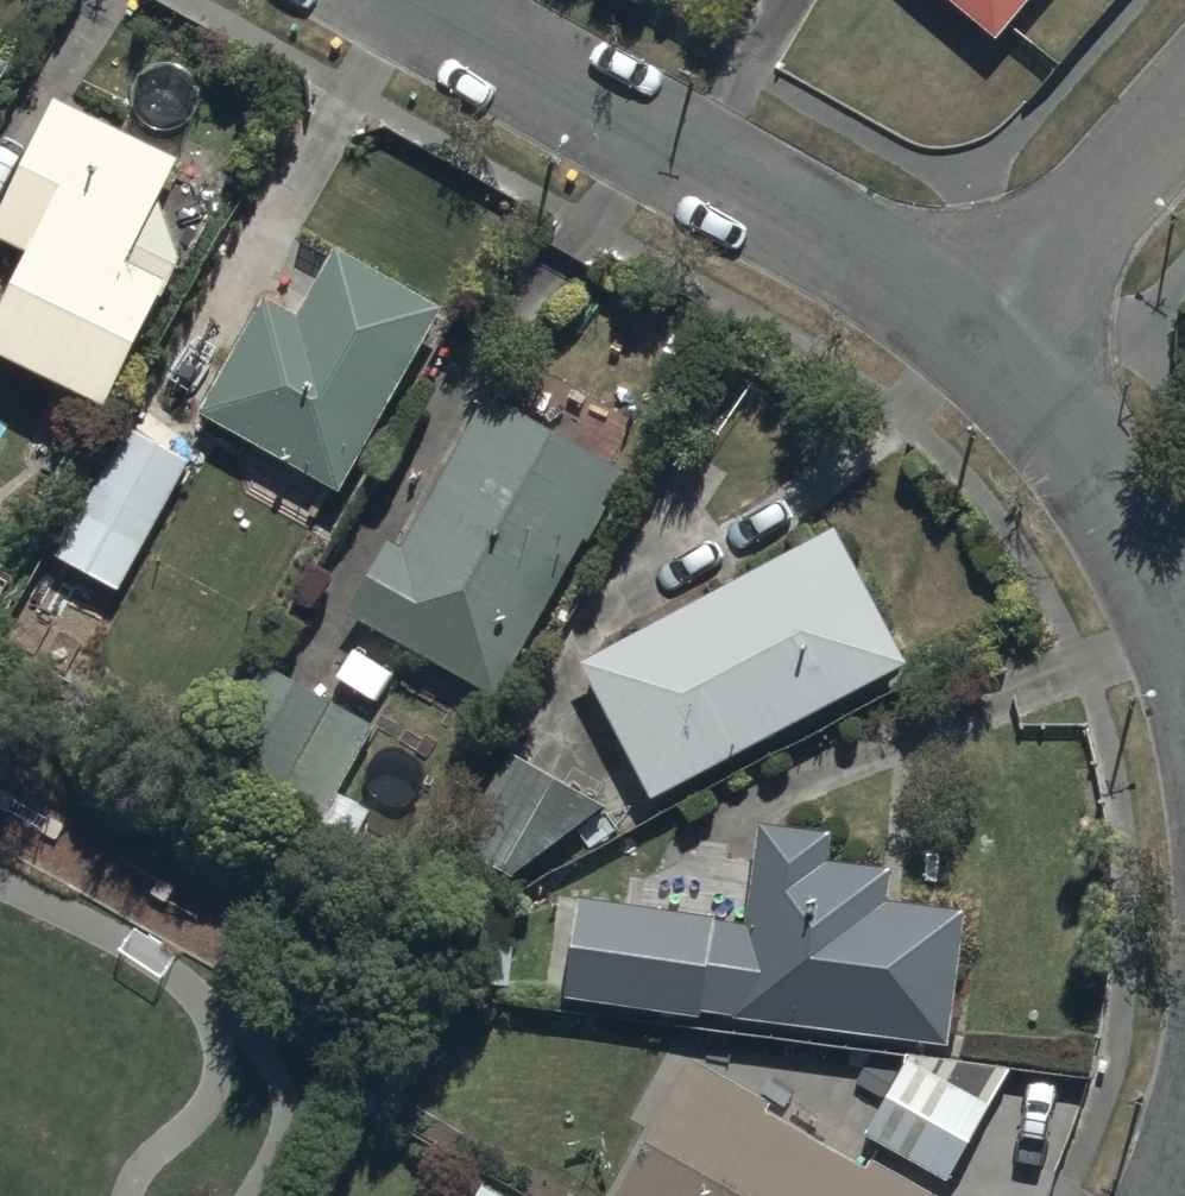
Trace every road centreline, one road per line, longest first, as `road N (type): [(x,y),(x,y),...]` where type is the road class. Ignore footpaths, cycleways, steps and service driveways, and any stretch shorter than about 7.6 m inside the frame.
road 1 (residential): [(981,335),(379,0)]
road 2 (residential): [(1184,647),(1094,472),(1045,399),(981,335)]
road 3 (residential): [(981,335),(1184,104)]

